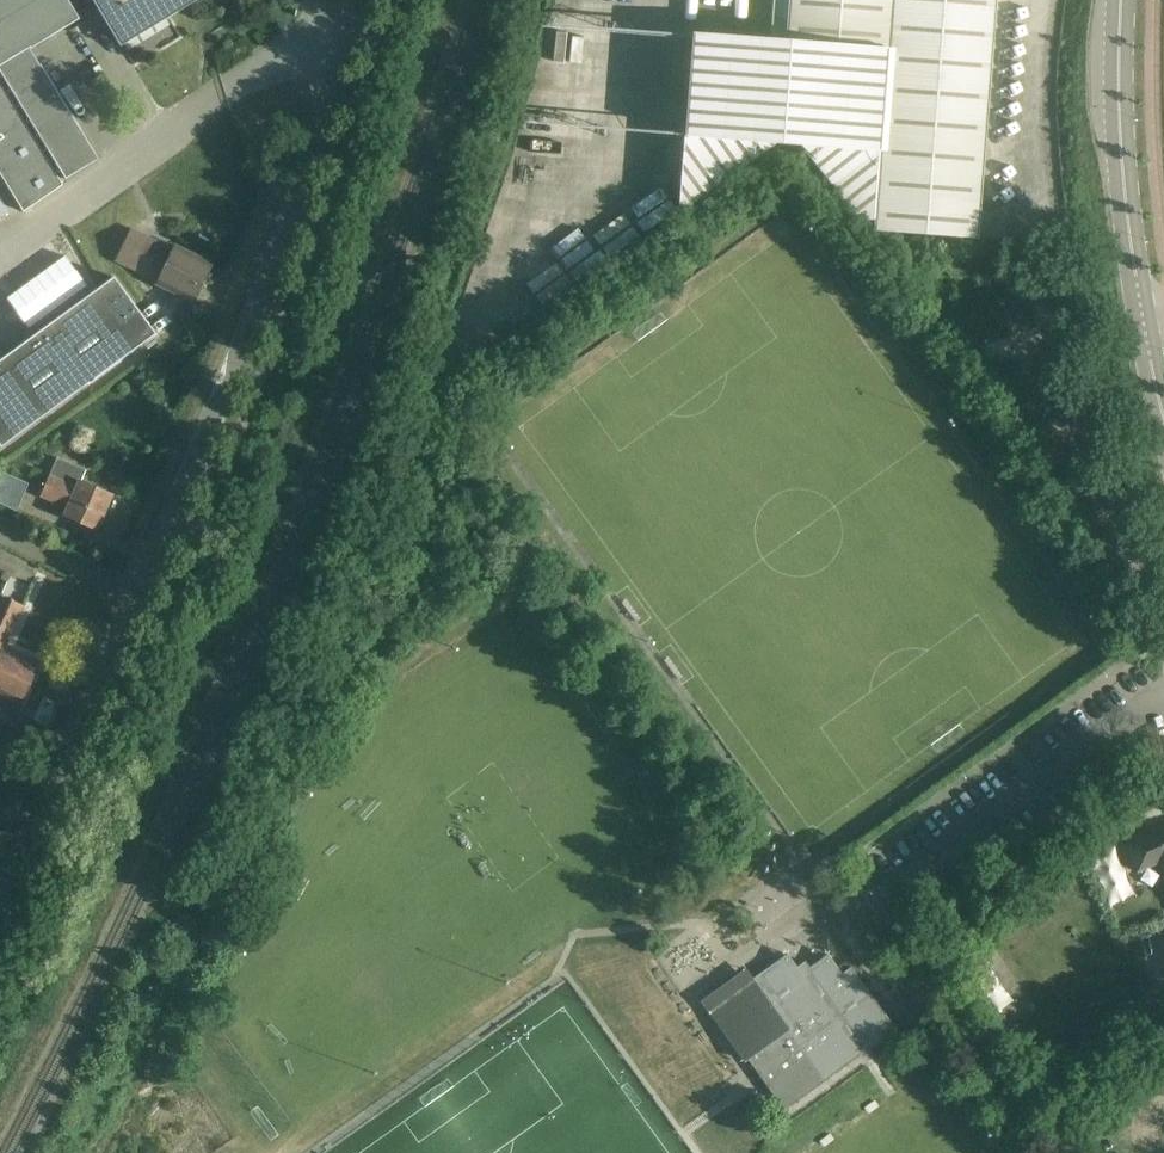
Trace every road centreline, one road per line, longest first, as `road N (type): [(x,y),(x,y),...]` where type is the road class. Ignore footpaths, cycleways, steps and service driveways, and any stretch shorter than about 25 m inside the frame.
road 1 (tertiary): [(0,889),(214,413),(360,0)]
road 2 (tertiary): [(1163,419),(1127,216),(1121,0)]

